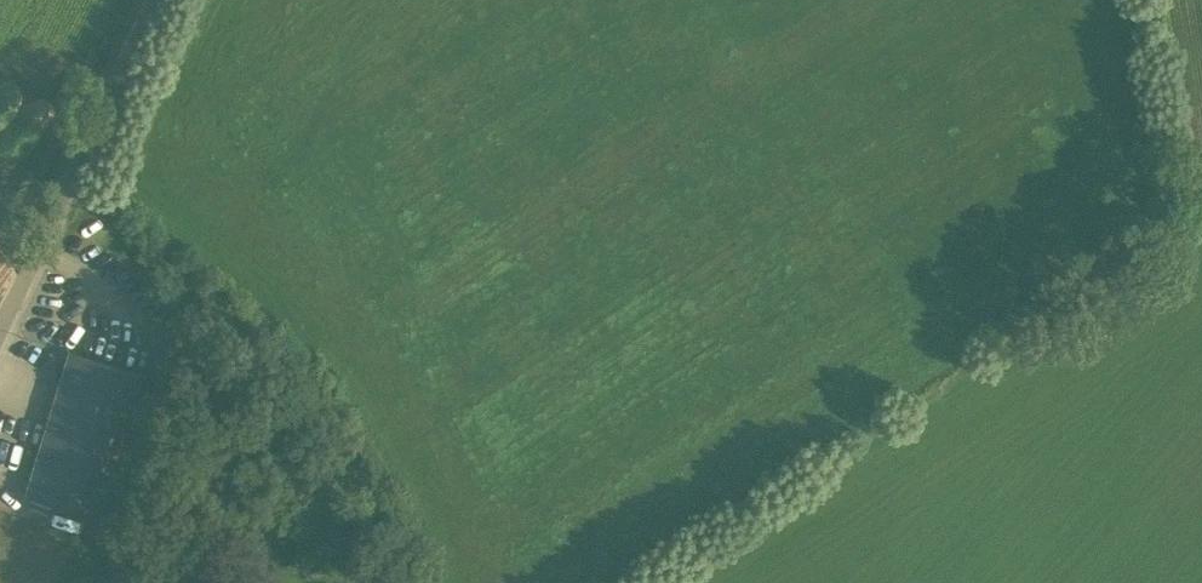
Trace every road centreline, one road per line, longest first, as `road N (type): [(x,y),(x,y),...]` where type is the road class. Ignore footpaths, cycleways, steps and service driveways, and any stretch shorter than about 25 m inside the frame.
road 1 (unclassified): [(33,259),(155,0)]

